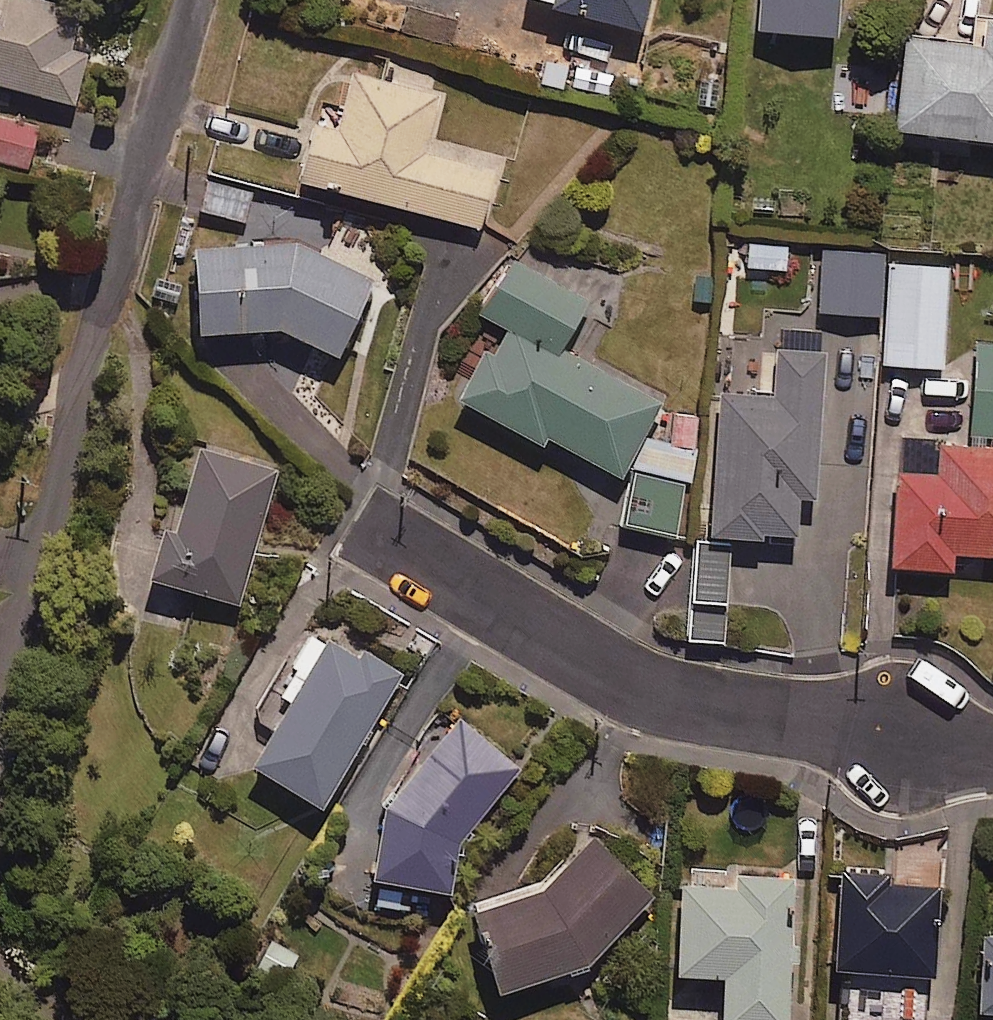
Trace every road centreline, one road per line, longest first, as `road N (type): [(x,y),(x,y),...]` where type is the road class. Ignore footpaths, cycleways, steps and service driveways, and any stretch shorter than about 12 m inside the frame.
road 1 (residential): [(0,763),(95,330),(189,0)]
road 2 (residential): [(384,536),(625,683),(992,759)]

